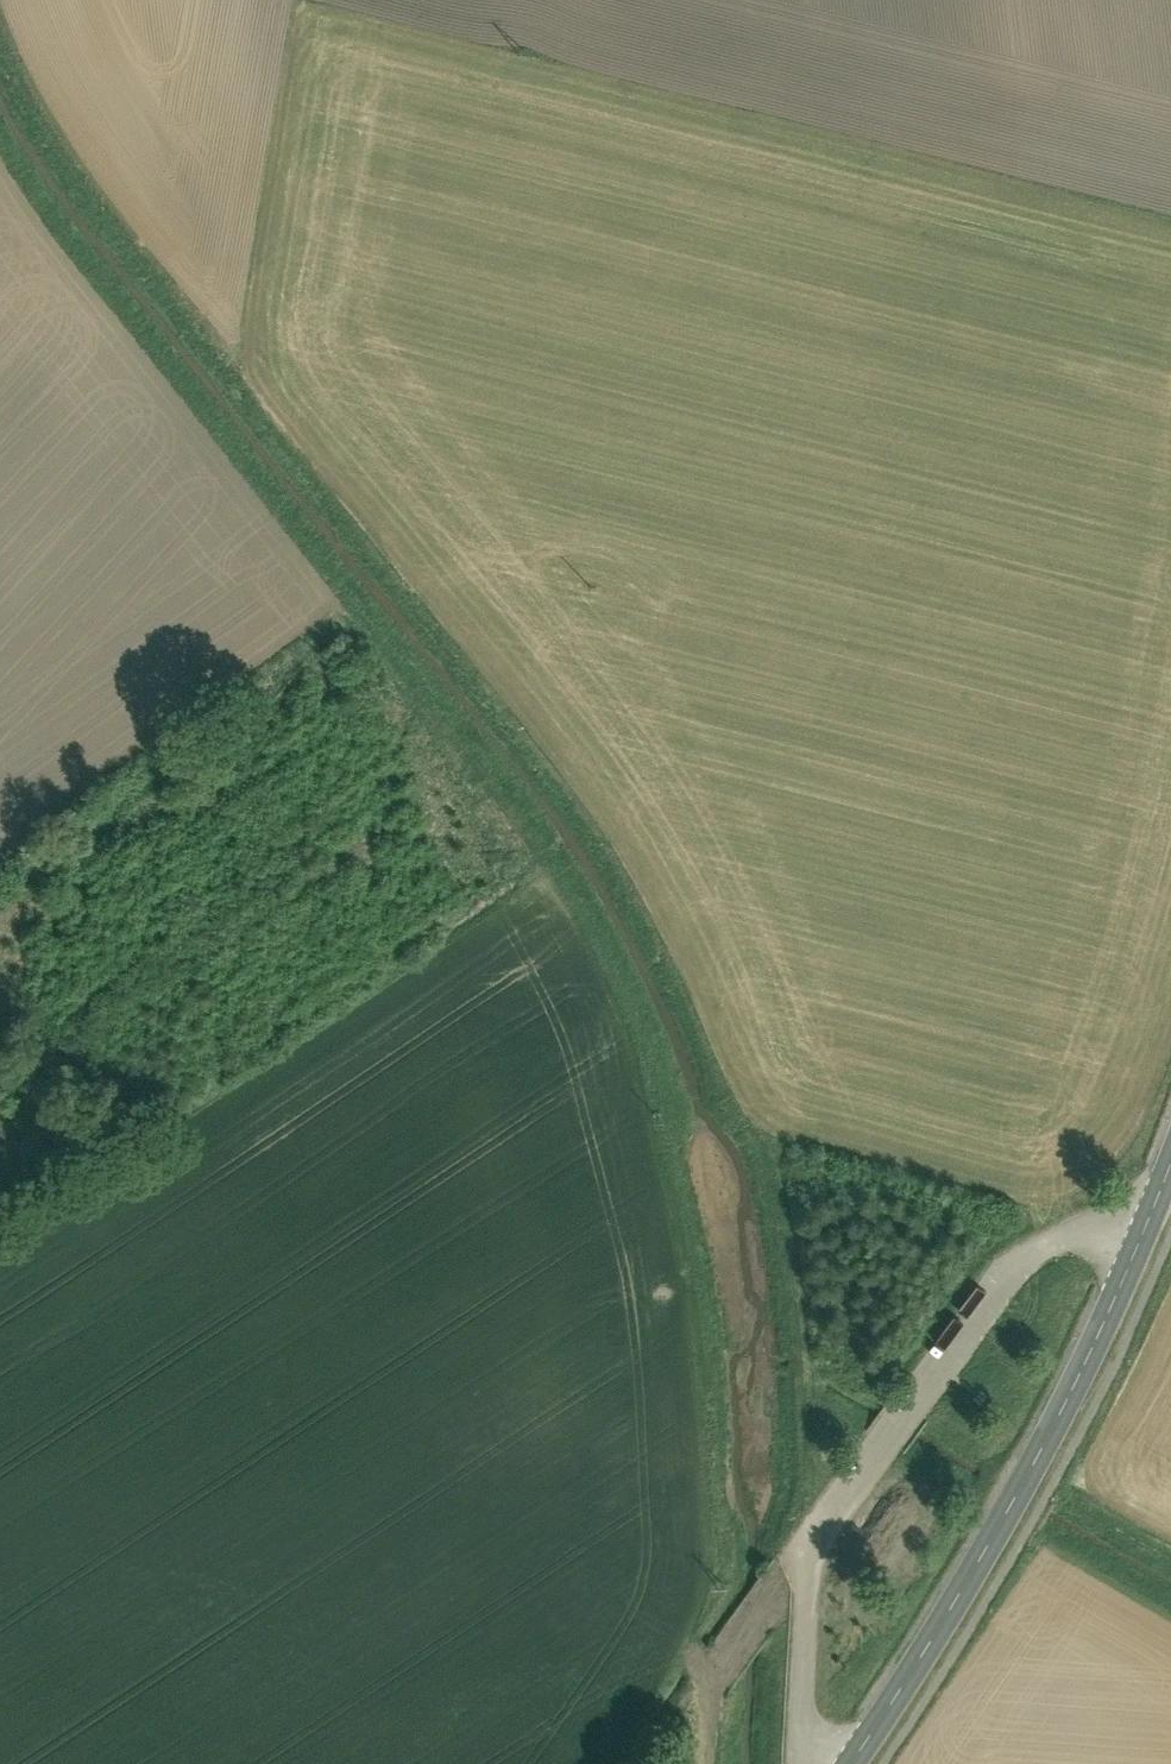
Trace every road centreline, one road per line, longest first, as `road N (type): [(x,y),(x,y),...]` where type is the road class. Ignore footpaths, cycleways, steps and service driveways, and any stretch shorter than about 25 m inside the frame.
road 1 (tertiary): [(1170,1160),(1098,1340),(940,1628),(851,1763)]

